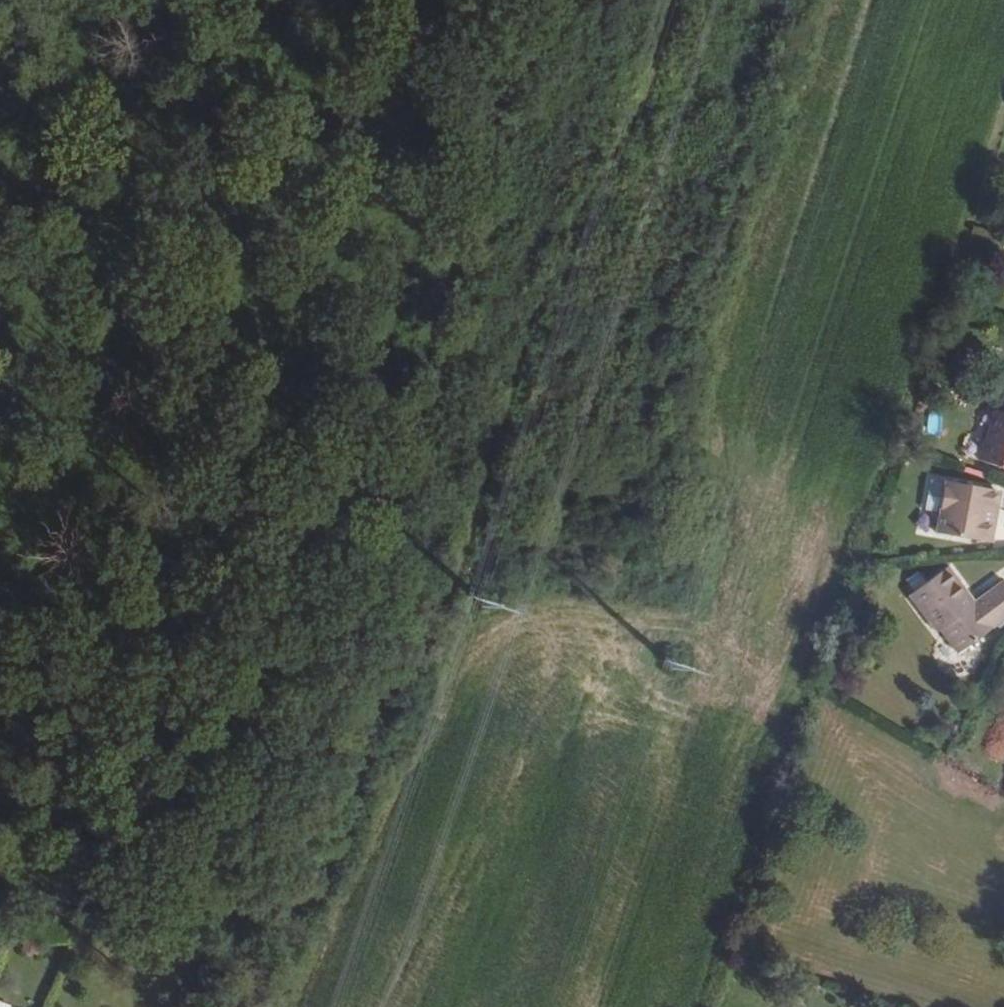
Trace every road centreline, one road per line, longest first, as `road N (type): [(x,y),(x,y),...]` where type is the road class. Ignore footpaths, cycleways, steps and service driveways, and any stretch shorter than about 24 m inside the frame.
road 1 (track): [(652,0),(328,933),(149,832),(0,712)]

